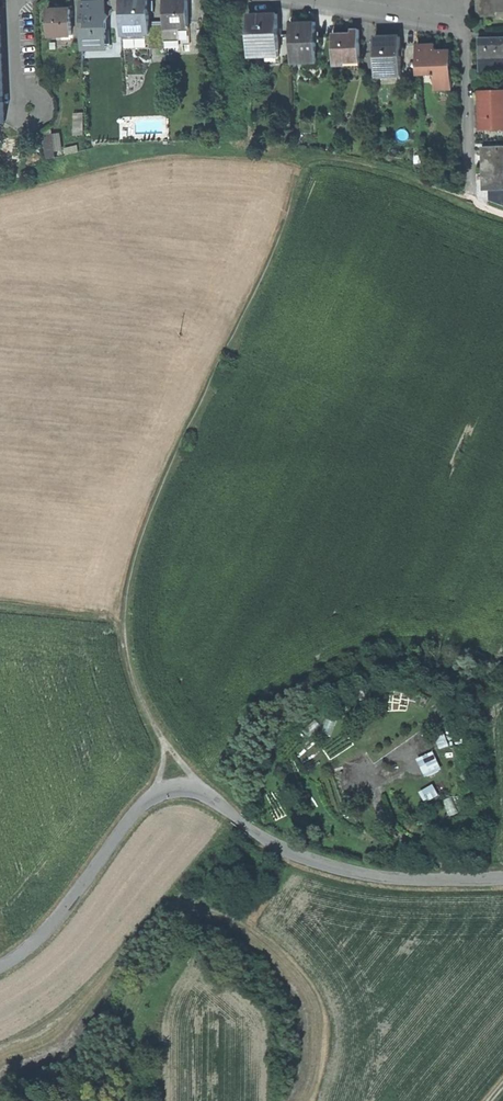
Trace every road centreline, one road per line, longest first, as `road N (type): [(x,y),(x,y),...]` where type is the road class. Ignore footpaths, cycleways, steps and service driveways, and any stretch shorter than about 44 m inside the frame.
road 1 (residential): [(502,880),(346,872),(287,850),(208,795),(185,788),(158,794),(135,814),(49,931),(0,968)]
road 2 (residential): [(338,0),(457,19),(476,199)]

